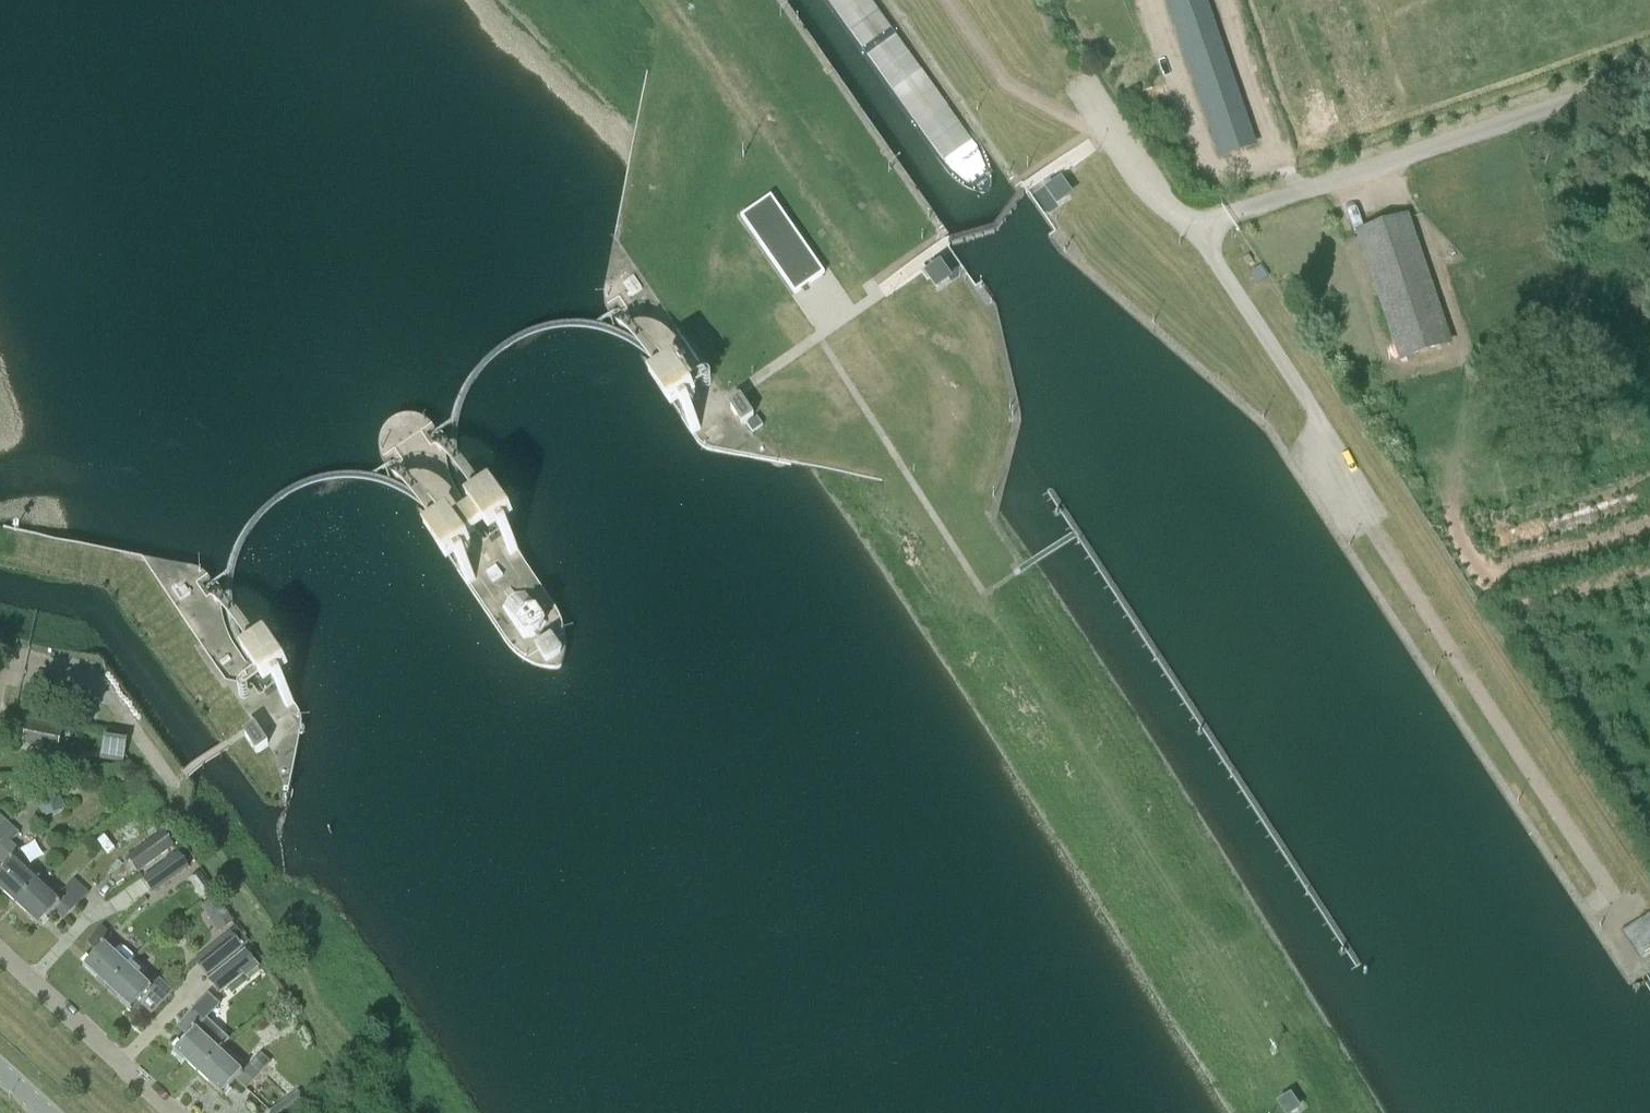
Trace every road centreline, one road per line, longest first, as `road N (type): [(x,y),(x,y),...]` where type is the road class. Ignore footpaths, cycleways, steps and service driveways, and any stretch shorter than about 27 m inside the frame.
road 1 (unclassified): [(1232,212),(1649,75)]
road 2 (residential): [(173,1112),(0,953)]

